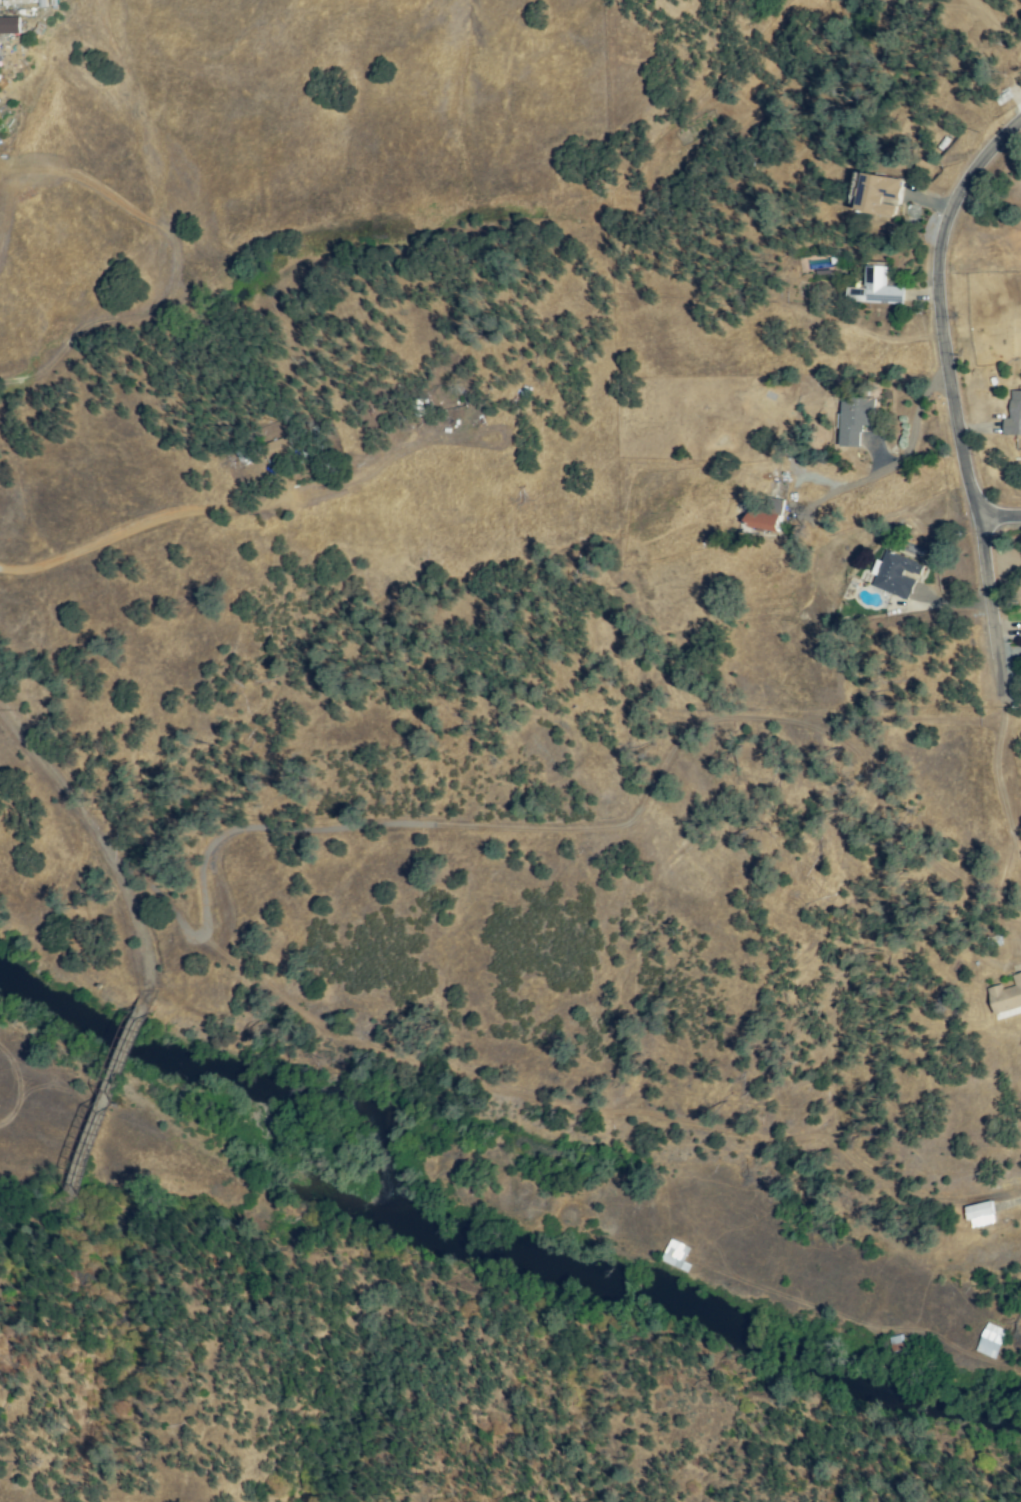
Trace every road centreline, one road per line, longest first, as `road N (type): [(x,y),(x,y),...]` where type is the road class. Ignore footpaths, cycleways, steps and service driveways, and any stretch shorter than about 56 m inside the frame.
road 1 (residential): [(1020,119),(962,189),(939,261),(945,348),(985,540),(1002,691)]
road 2 (residential): [(0,704),(124,884),(149,962),(142,1021)]
road 3 (residential): [(142,1021),(72,1197)]

